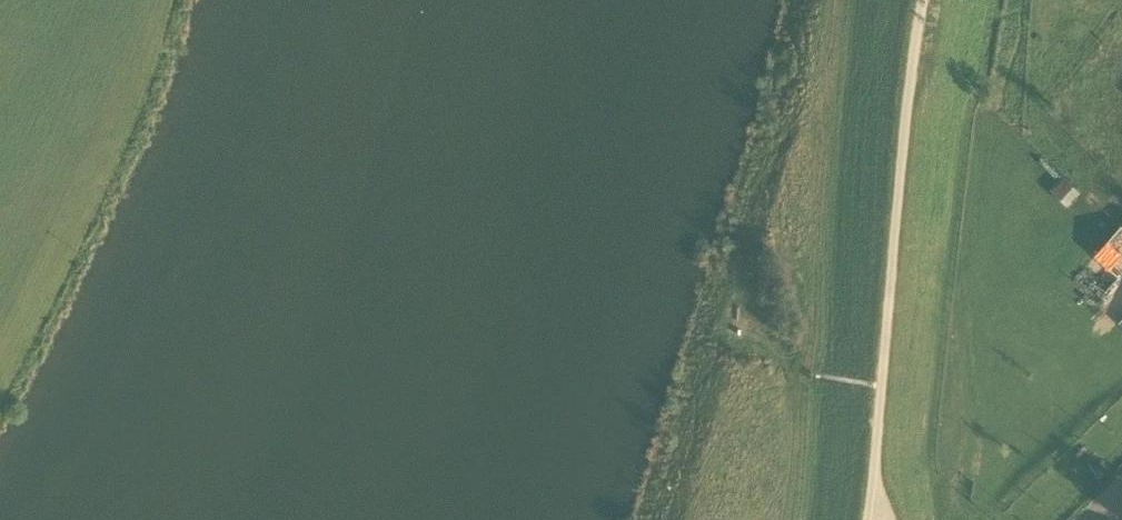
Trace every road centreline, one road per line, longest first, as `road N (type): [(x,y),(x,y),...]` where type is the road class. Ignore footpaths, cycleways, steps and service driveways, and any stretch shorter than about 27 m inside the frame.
road 1 (track): [(918,0),(868,510),(885,519)]

